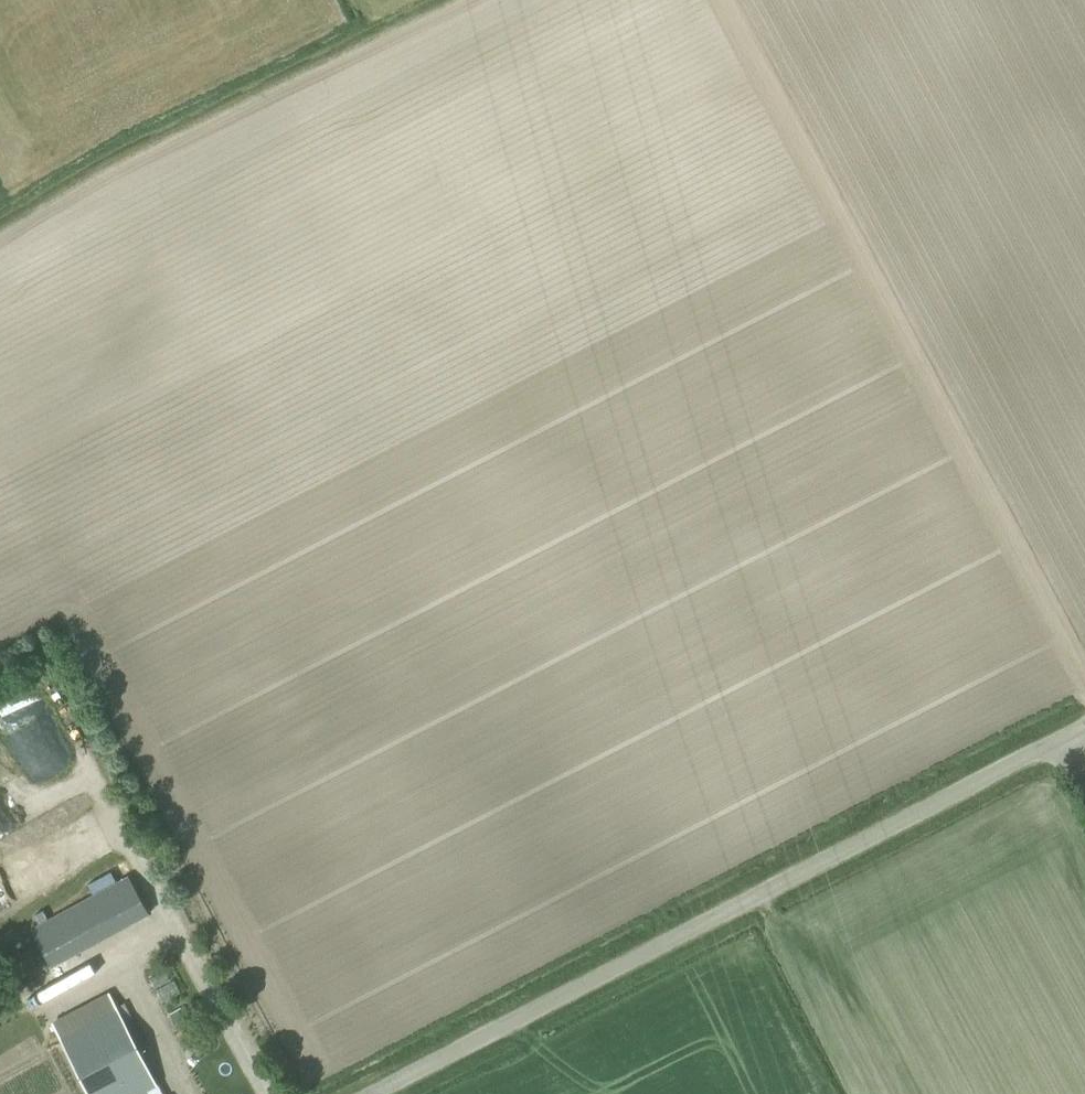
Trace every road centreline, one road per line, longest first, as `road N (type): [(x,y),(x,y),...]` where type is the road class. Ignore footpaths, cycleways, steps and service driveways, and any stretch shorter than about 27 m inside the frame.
road 1 (unclassified): [(386,1093),(1084,733)]

